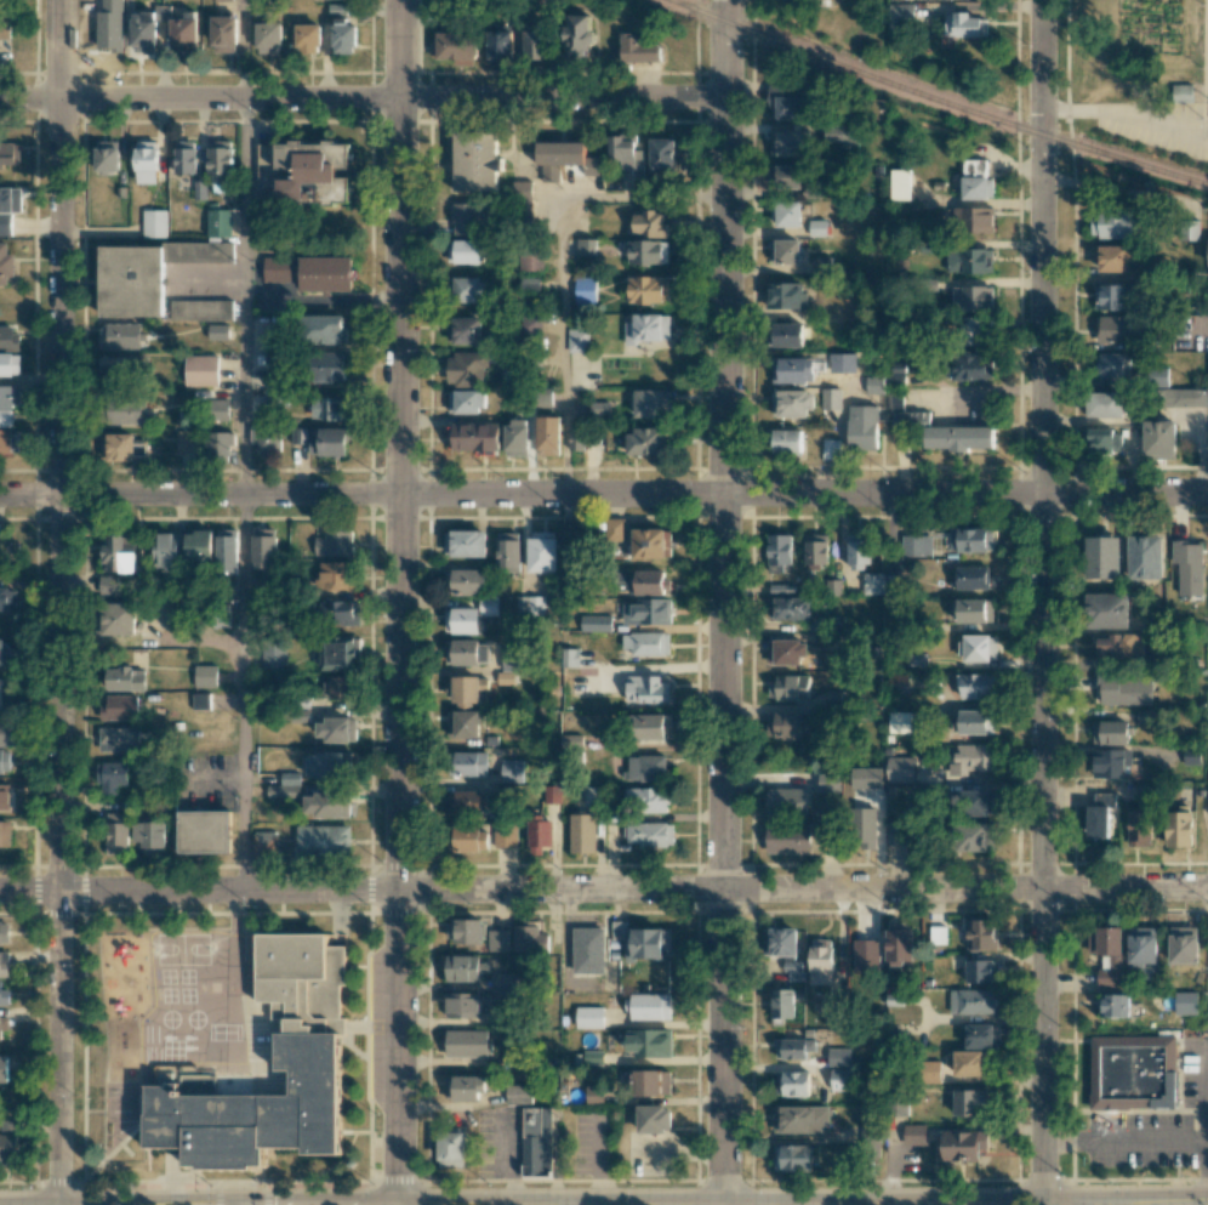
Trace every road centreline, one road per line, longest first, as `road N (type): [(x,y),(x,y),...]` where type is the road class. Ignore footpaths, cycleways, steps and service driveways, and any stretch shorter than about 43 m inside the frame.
road 1 (residential): [(1207,888),(0,891)]
road 2 (residential): [(1207,493),(0,495)]
road 3 (residential): [(1041,0),(1045,1204)]
road 4 (residential): [(60,0),(57,1204)]
road 5 (residential): [(724,0),(722,1204)]
road 6 (tertiary): [(400,0),(399,1204)]
road 7 (residential): [(725,98),(0,98)]
road 8 (tertiary): [(1207,1204),(722,1204)]
road 9 (tertiary): [(399,1204),(243,1204)]

